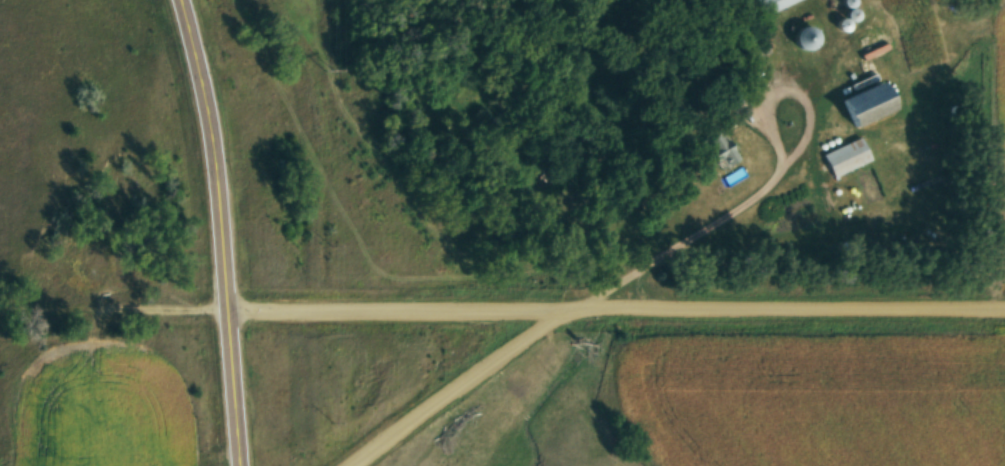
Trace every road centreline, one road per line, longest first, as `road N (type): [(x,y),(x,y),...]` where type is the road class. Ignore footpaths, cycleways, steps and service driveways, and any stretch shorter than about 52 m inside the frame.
road 1 (residential): [(1004,311),(0,315)]
road 2 (residential): [(181,0),(212,112),(242,465)]
road 3 (residential): [(596,308),(422,402),(340,465)]

